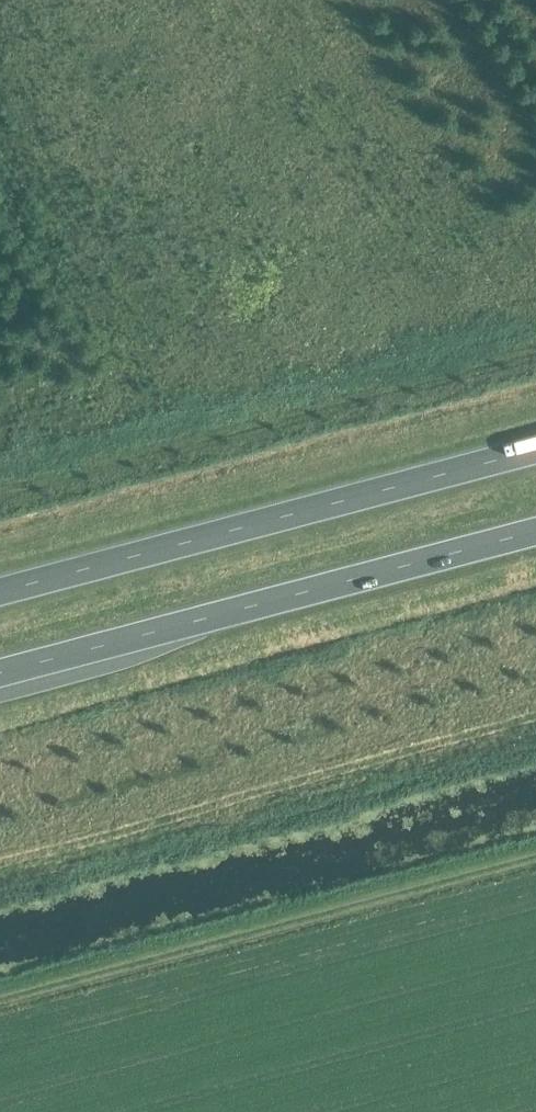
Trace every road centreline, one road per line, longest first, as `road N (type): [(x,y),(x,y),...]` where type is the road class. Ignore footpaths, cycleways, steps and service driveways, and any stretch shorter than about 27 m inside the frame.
road 1 (trunk): [(535,450),(0,592)]
road 2 (trunk): [(0,677),(535,535)]

